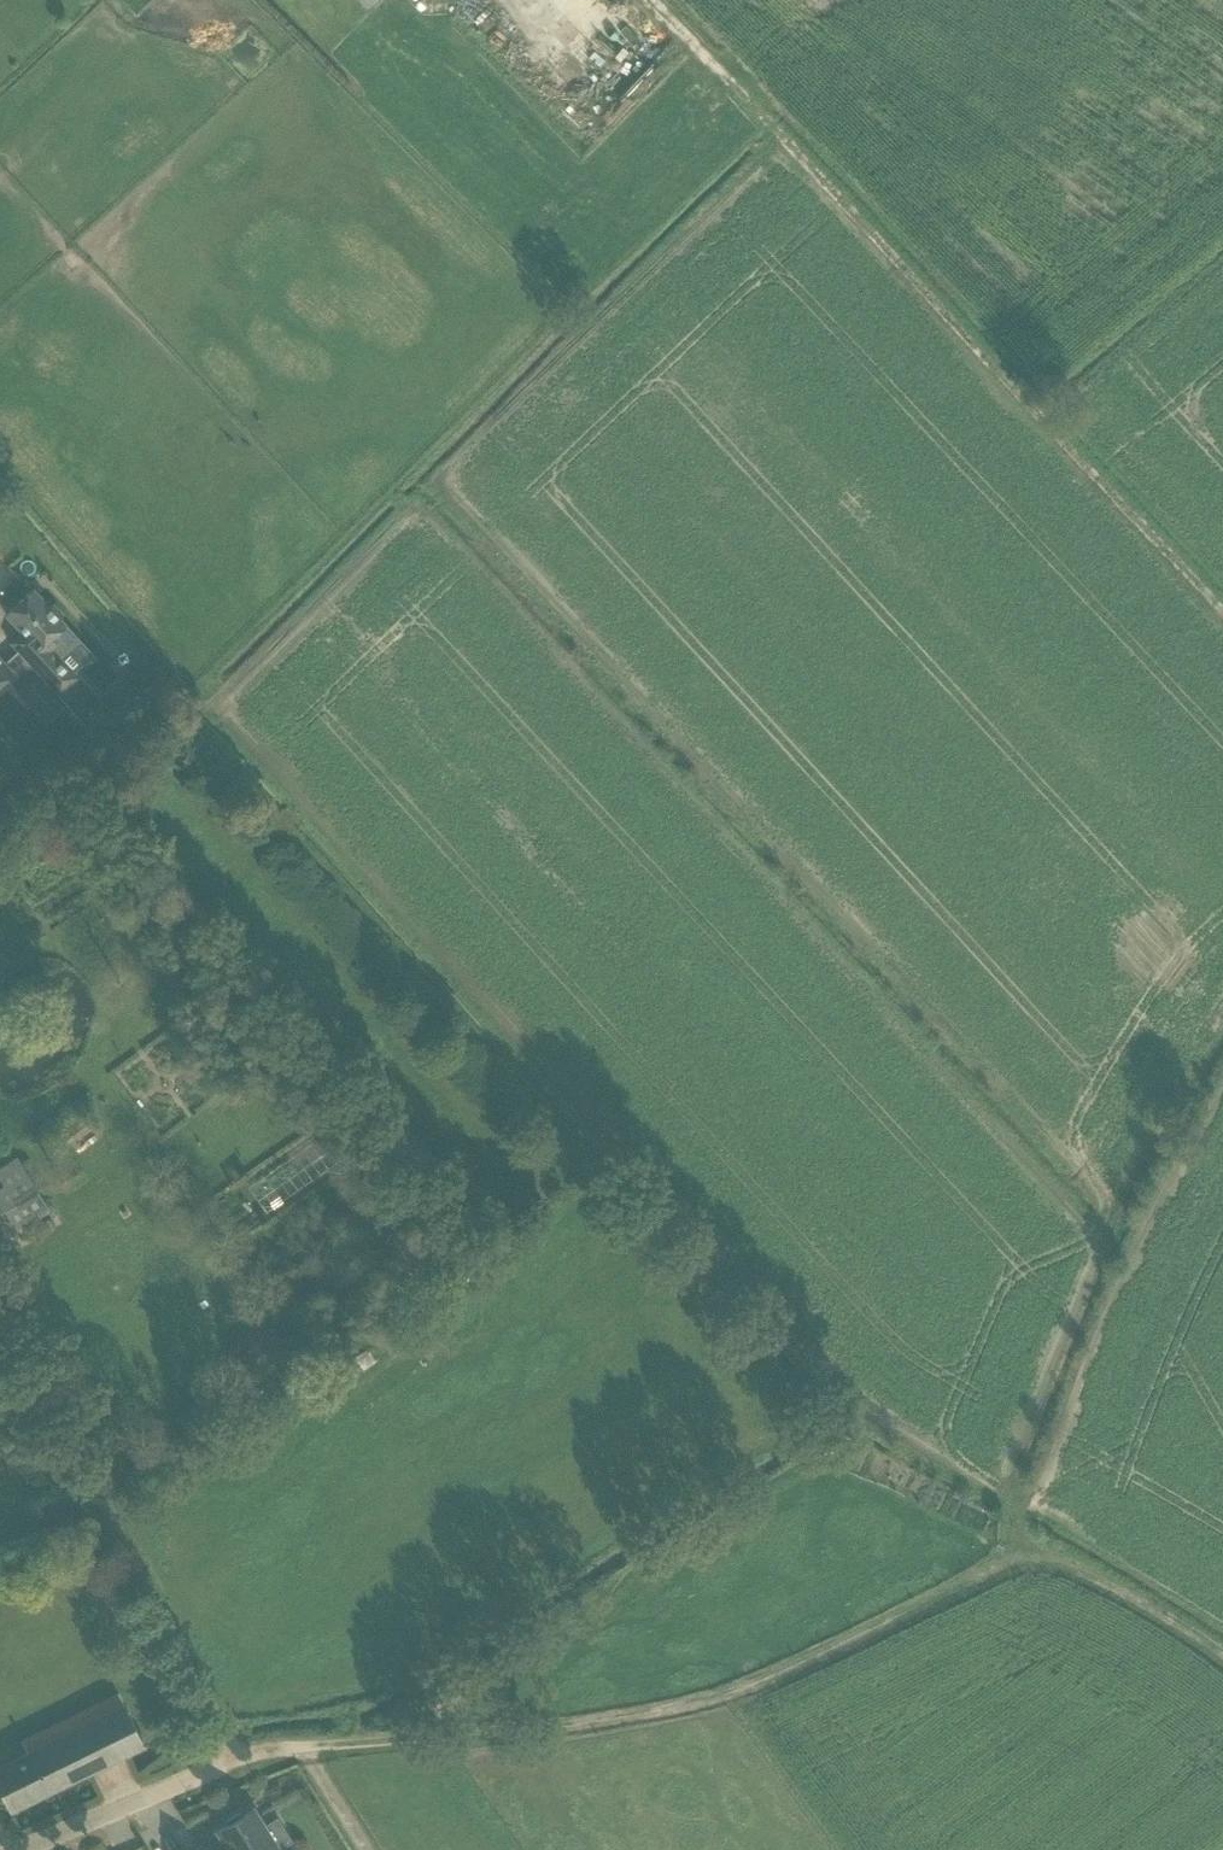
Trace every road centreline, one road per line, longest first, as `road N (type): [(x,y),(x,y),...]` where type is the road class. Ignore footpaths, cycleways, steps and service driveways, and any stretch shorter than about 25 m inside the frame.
road 1 (residential): [(21,1849),(235,1762)]

